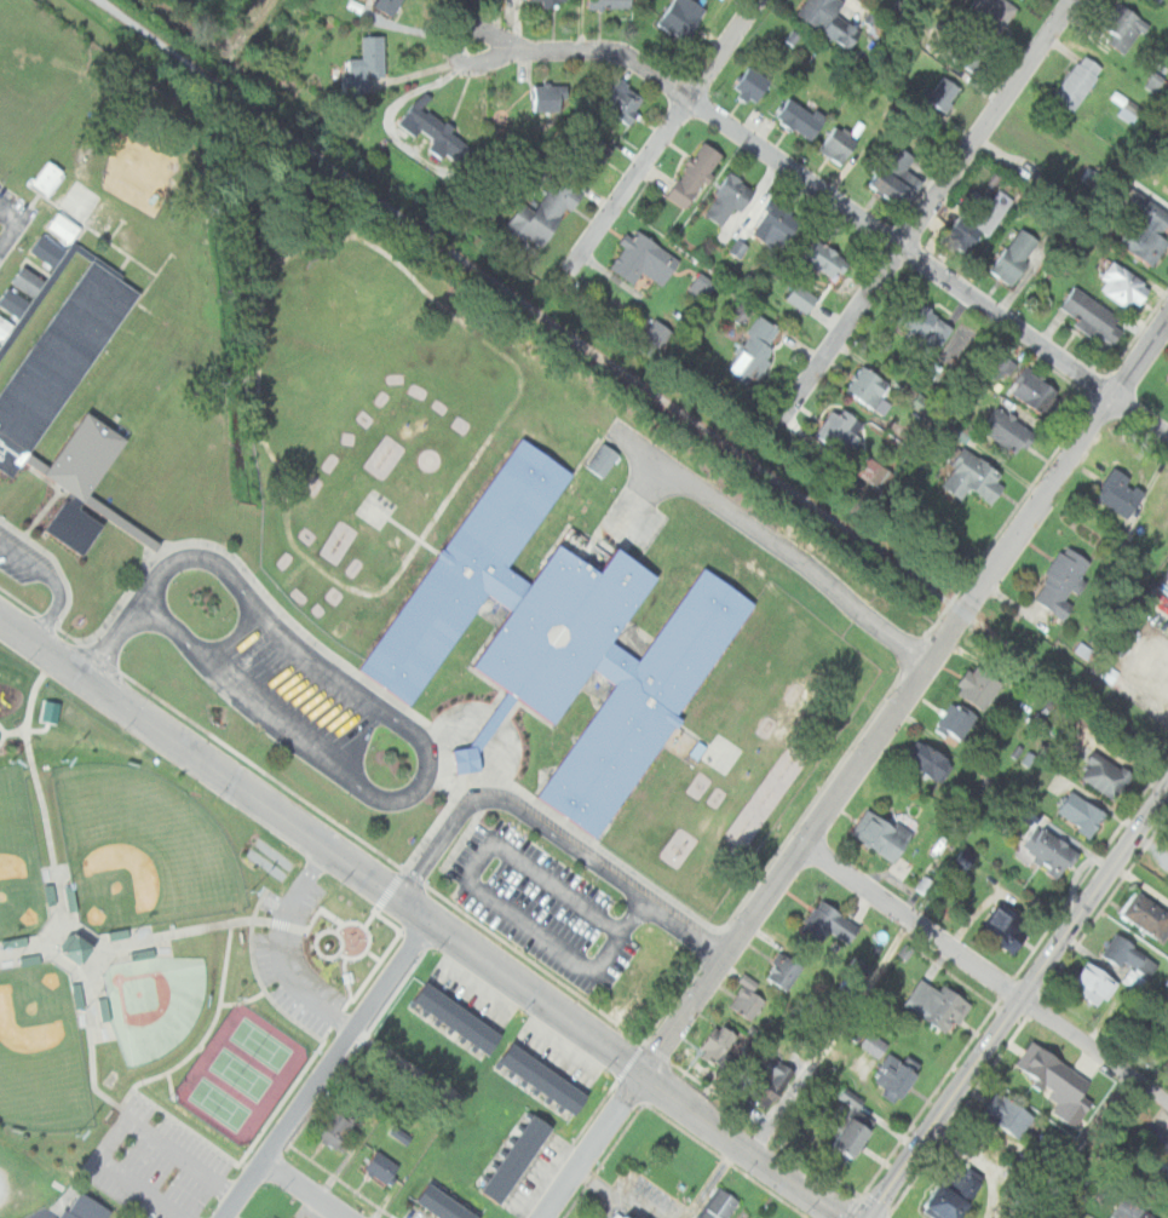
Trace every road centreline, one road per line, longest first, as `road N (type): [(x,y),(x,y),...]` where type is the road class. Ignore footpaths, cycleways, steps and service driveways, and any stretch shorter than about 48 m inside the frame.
road 1 (residential): [(853,1217),(0,619)]
road 2 (residential): [(1167,440),(627,53),(513,47)]
road 3 (residential): [(543,1217),(970,601)]
road 4 (residential): [(866,1217),(1167,788)]
road 5 (residential): [(776,423),(1071,0)]
road 6 (residential): [(1167,1106),(799,846)]
road 7 (residential): [(223,1217),(427,923)]
road 8 (residential): [(970,601),(1167,318)]
road 9 (residential): [(568,271),(757,0)]
road 10 (residential): [(495,54),(513,47),(484,27),(459,30),(456,54),(466,62),(495,54)]

